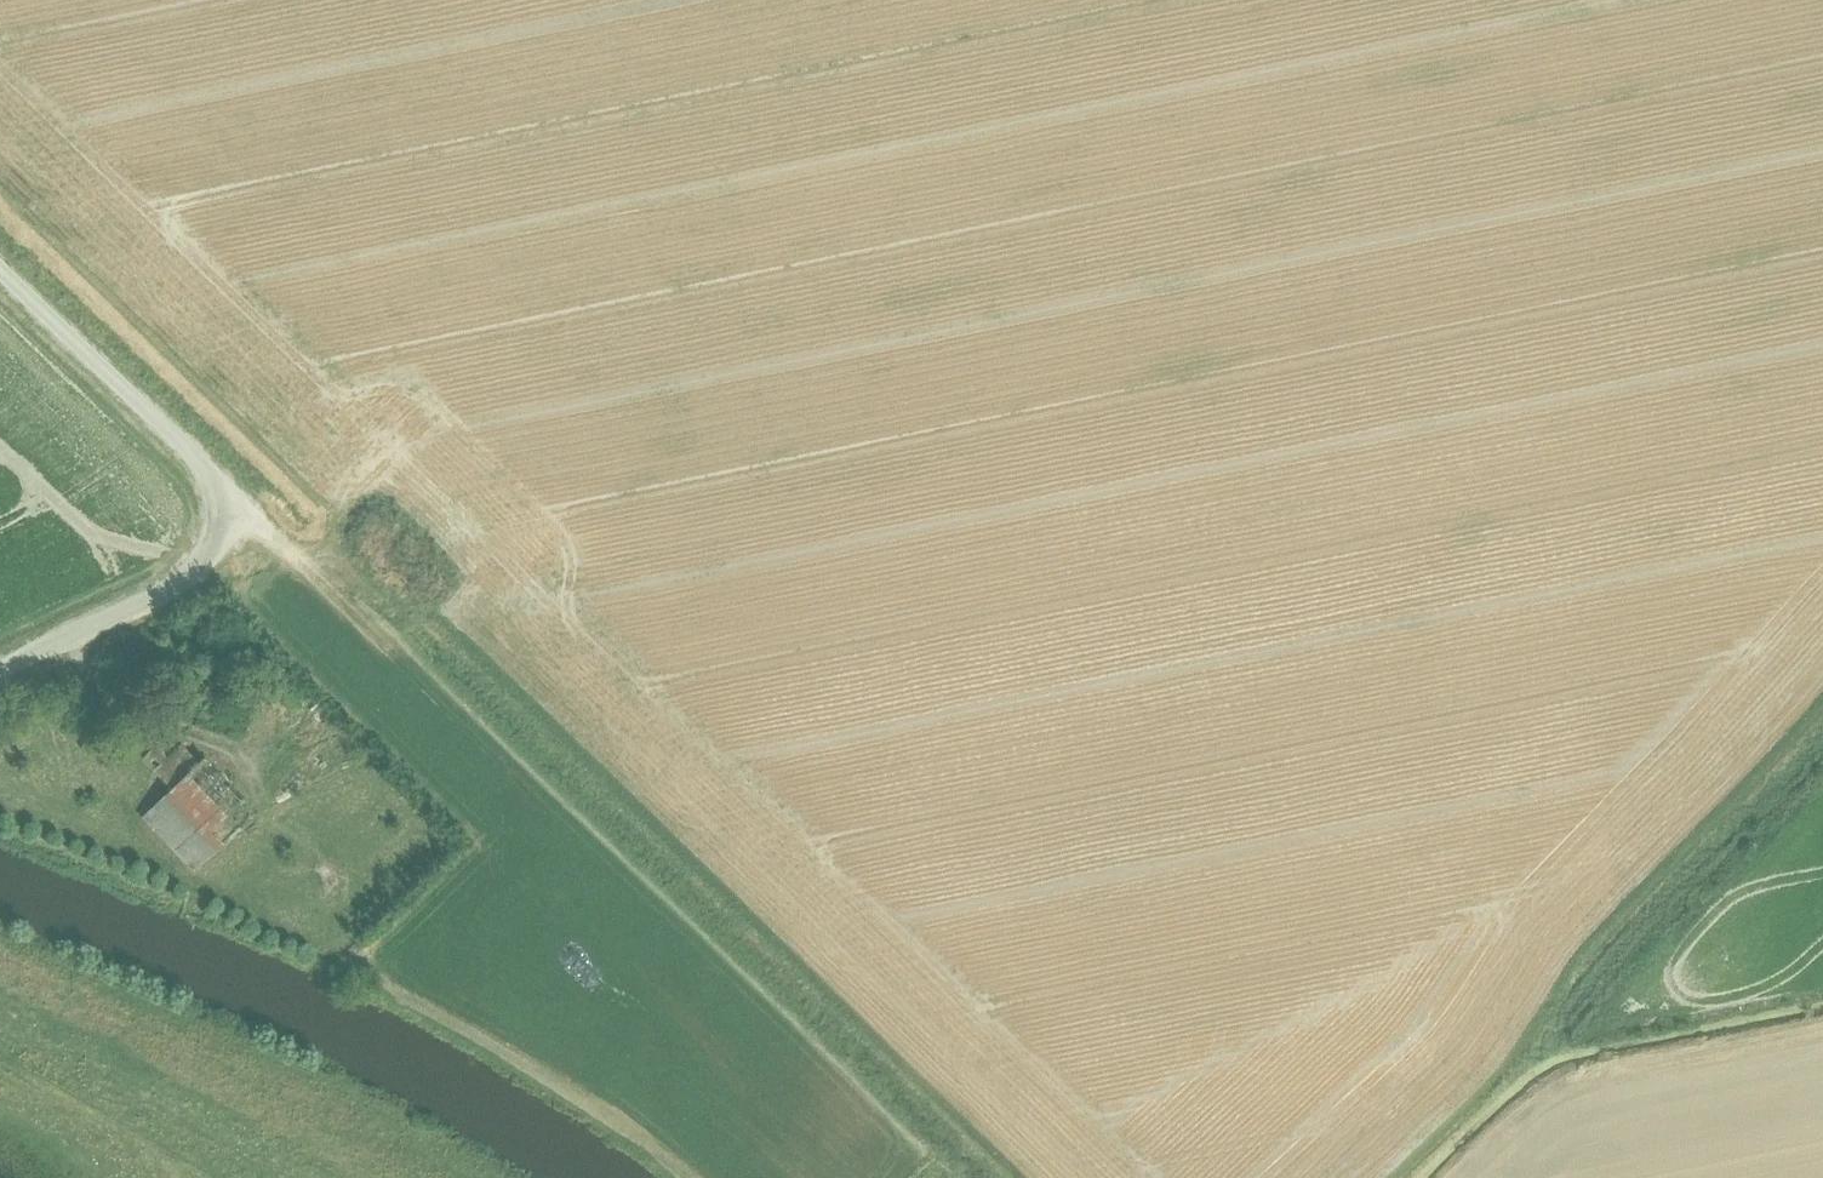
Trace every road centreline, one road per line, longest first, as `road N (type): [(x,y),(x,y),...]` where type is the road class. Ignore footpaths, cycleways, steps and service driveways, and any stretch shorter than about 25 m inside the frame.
road 1 (unclassified): [(0,673),(181,581),(210,556),(220,531),(209,476),(0,272)]

